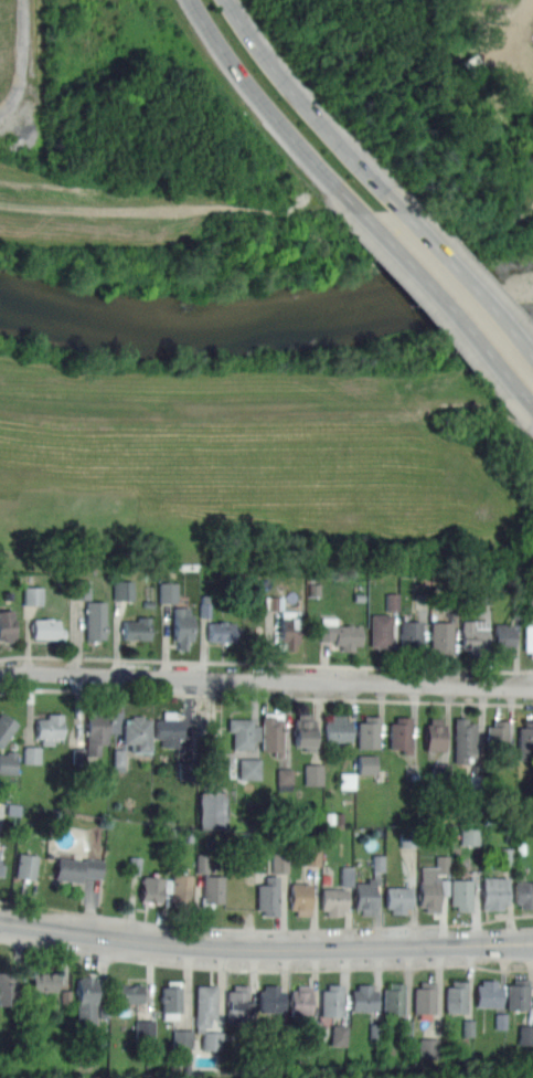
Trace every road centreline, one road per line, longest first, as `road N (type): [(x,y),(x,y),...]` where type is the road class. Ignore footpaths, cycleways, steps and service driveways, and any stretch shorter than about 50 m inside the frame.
road 1 (primary): [(532,943),(211,949),(0,922)]
road 2 (residential): [(0,675),(532,688)]
road 3 (primary): [(399,212),(275,71),(225,0)]
road 4 (primary): [(191,0),(237,71),(360,212)]
road 5 (primary): [(360,212),(525,395)]
road 6 (primary): [(532,359),(399,212)]

